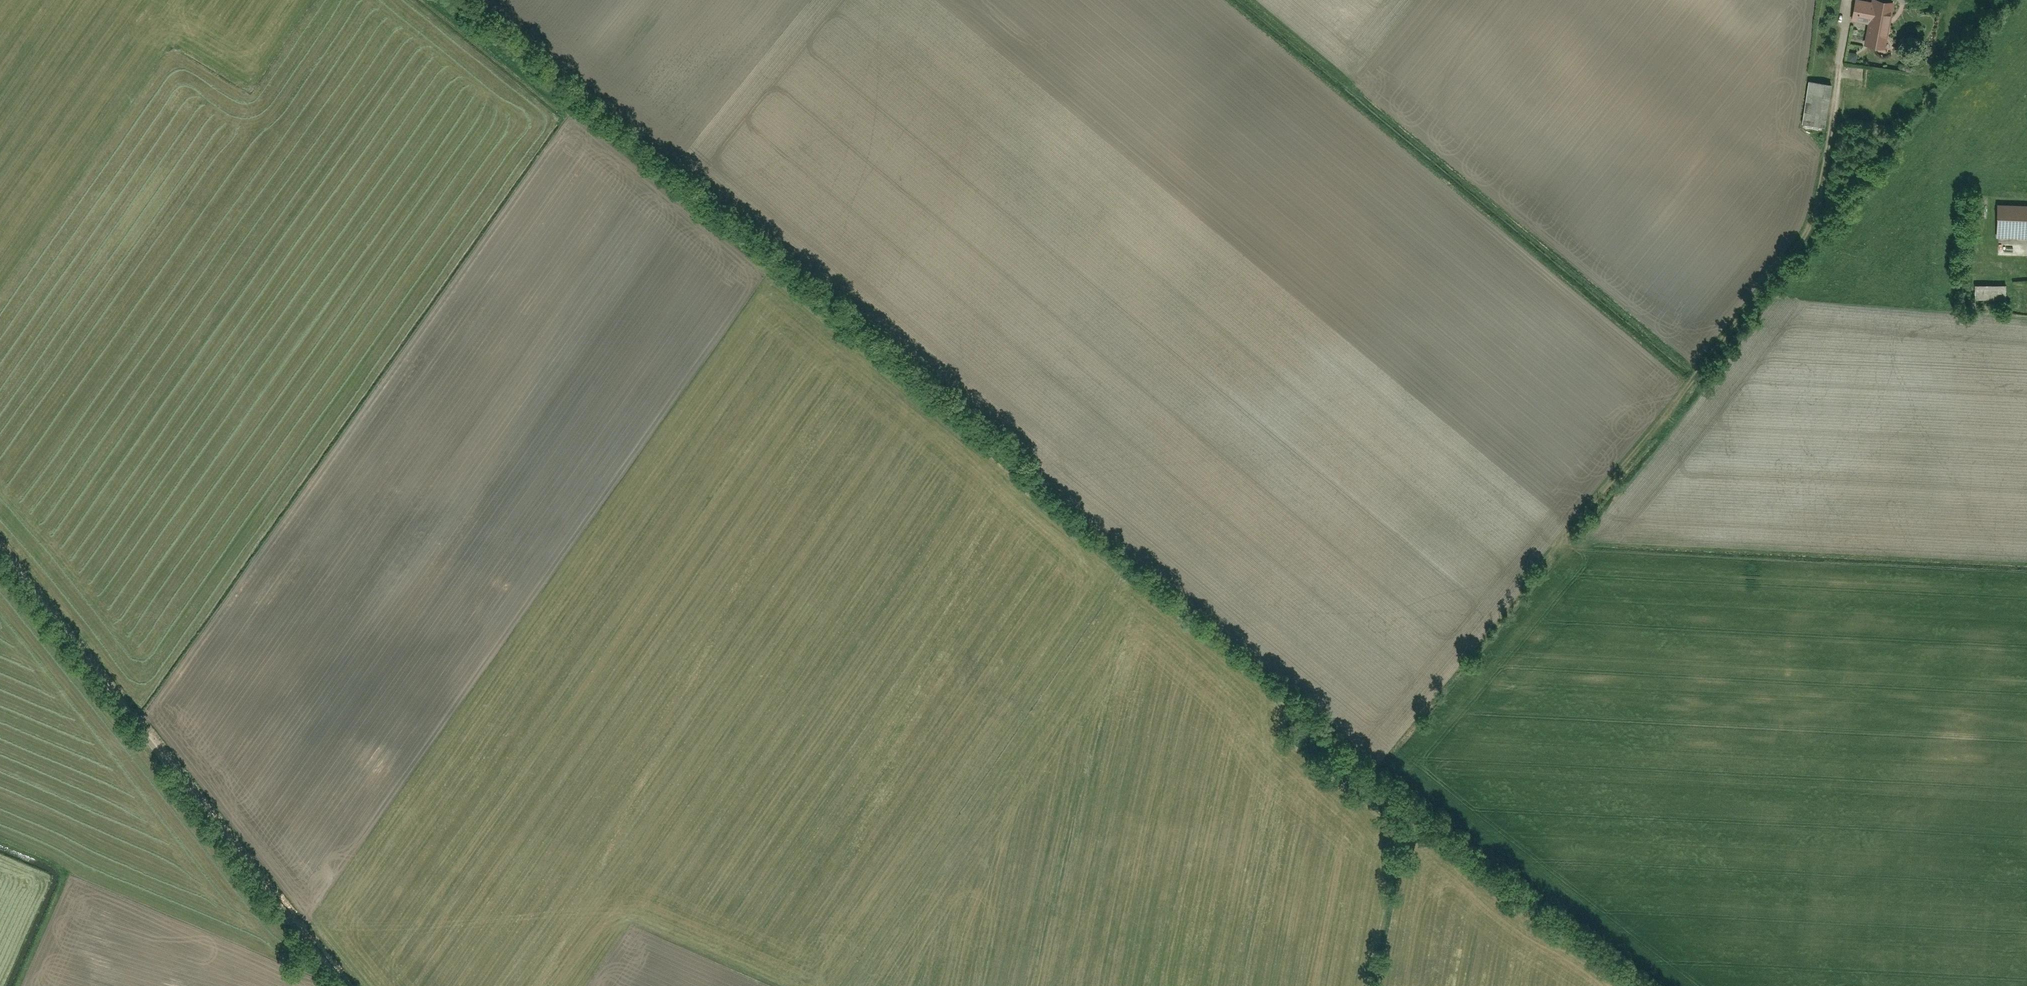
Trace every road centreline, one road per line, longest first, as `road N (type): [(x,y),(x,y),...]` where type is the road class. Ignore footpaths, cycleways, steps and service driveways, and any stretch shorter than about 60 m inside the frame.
road 1 (unclassified): [(343,985),(0,557)]

